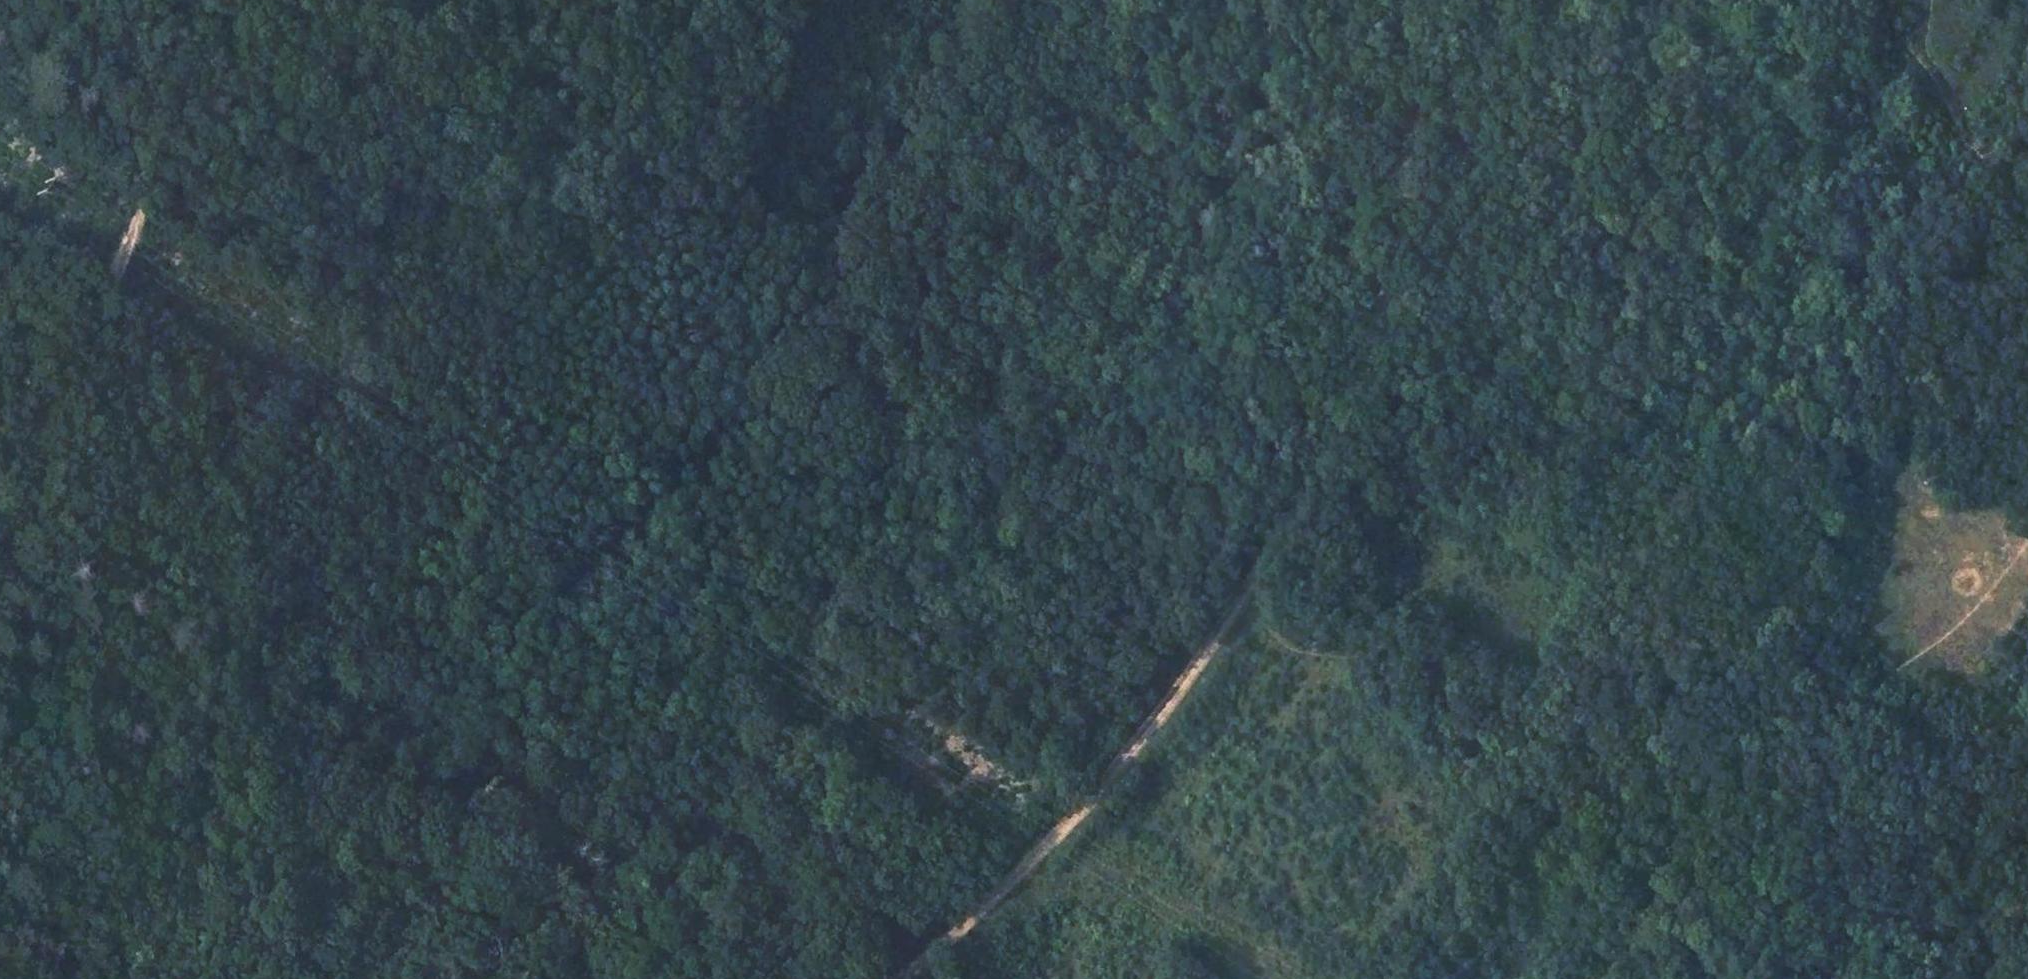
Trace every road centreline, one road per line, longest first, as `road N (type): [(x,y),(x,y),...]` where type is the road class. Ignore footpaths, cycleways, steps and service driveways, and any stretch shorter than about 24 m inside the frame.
road 1 (track): [(1427,0),(1396,307),(1292,510),(1176,693),(945,952),(908,978)]
road 2 (track): [(204,0),(110,295),(27,451),(1,550)]
road 3 (track): [(2027,902),(1923,923),(1879,944),(1840,978)]

